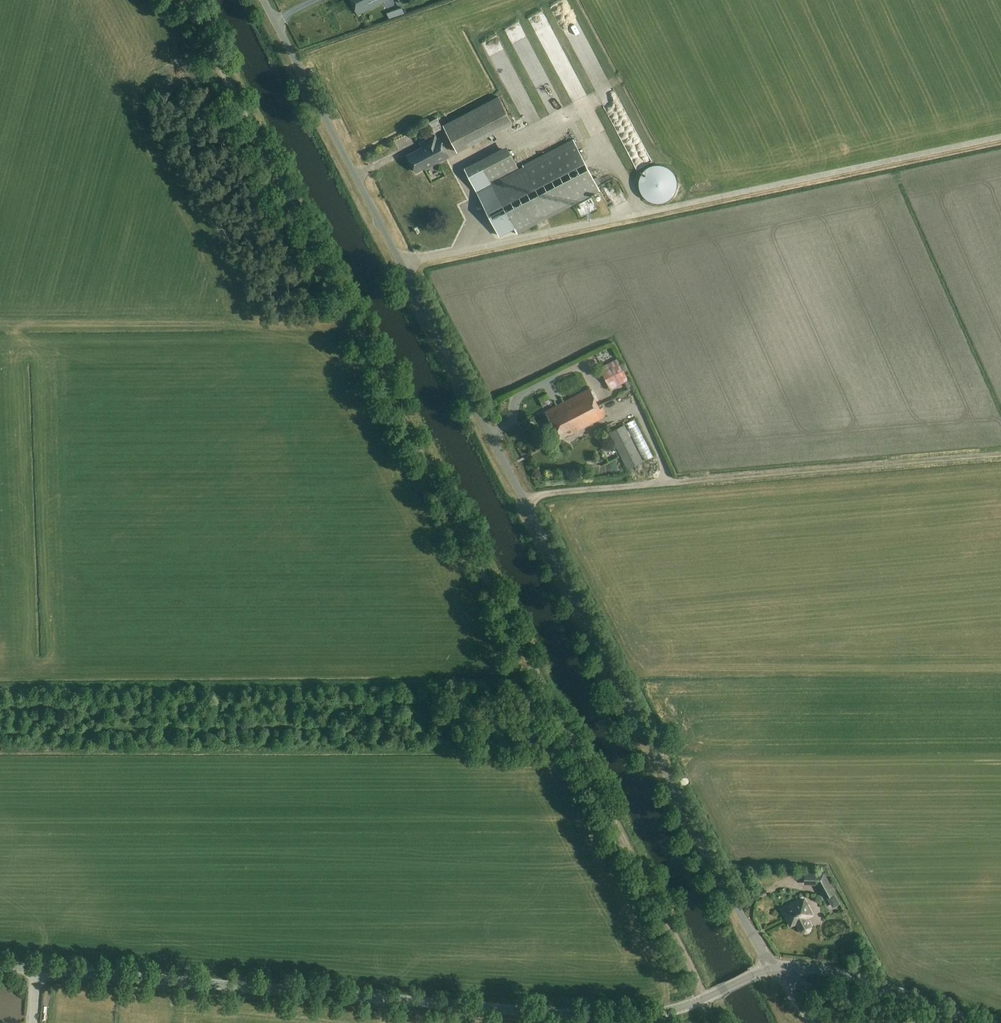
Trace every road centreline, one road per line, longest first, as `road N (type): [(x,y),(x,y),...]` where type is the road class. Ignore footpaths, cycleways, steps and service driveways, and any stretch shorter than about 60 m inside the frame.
road 1 (track): [(187,0),(700,1001)]
road 2 (unclassified): [(775,968),(733,902),(262,0)]
road 3 (track): [(0,707),(72,707),(113,727),(348,727),(396,699),(452,737),(458,750),(0,750)]
road 4 (tertiary): [(0,966),(625,1016),(682,1007),(775,968)]
road 5 (track): [(400,264),(1000,138)]
road 6 (track): [(525,501),(1000,455)]
road 7 (tertiary): [(977,1022),(881,985),(775,968)]

